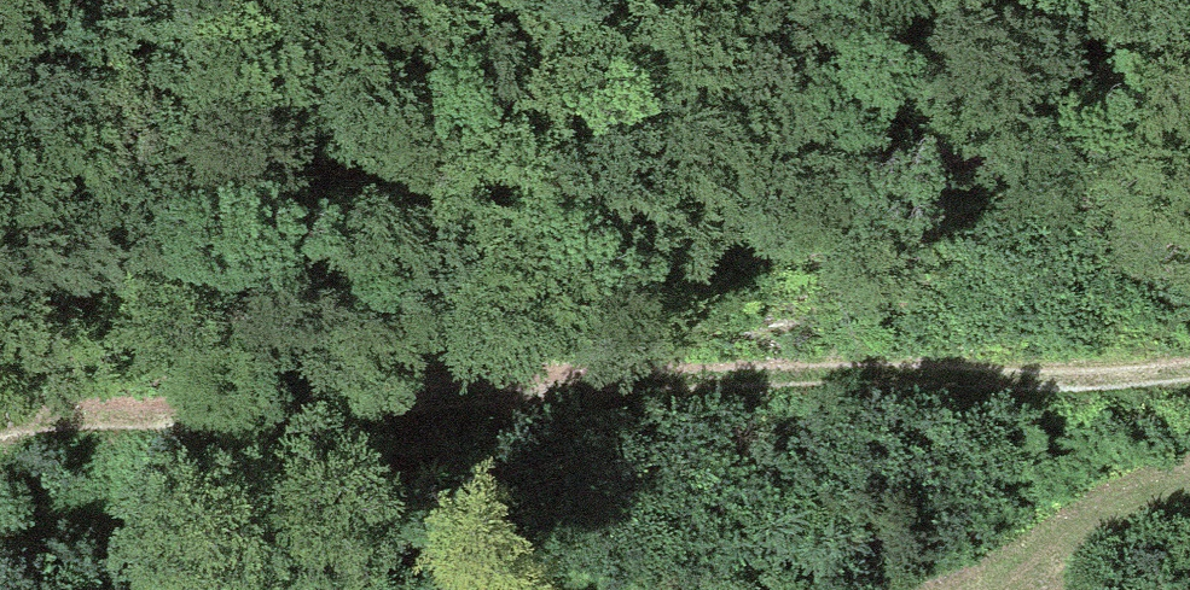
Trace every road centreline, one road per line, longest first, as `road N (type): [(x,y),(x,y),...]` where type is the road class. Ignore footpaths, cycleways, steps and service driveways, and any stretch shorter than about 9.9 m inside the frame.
road 1 (track): [(0,434),(57,420),(323,415),(724,374),(1189,370)]
road 2 (track): [(1018,589),(1015,570),(1143,485),(1189,469)]
road 3 (track): [(204,589),(297,487),(323,415)]
road 4 (track): [(0,545),(140,589)]

